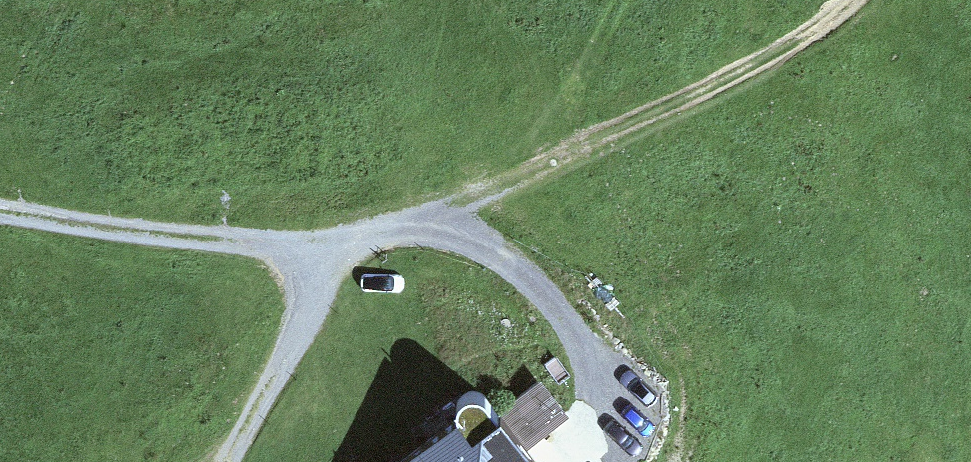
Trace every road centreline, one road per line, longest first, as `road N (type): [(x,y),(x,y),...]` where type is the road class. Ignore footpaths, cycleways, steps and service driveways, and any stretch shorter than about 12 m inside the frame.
road 1 (track): [(317,255),(372,232),(438,221),(800,41),(858,0)]
road 2 (track): [(438,221),(481,237),(537,275),(583,331),(600,370),(599,393),(571,456)]
road 3 (track): [(0,215),(317,255)]
road 4 (track): [(317,255),(336,283),(237,461)]

